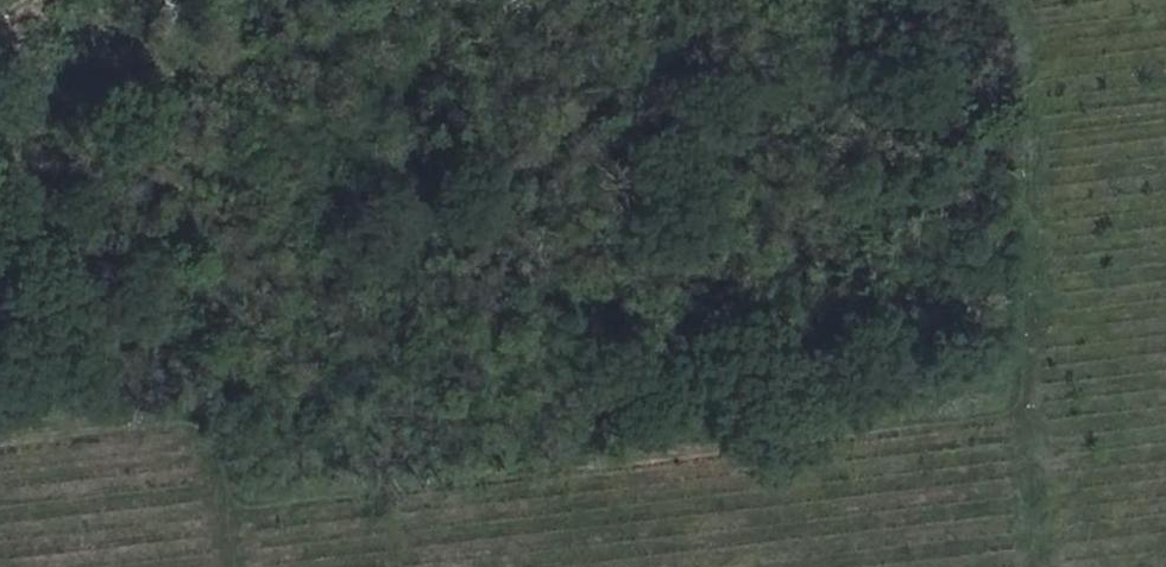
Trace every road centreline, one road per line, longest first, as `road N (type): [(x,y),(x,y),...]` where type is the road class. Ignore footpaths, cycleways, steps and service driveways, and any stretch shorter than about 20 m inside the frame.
road 1 (track): [(1047,566),(1027,380),(1045,313),(1013,0)]
road 2 (track): [(247,566),(242,506),(187,407),(0,424)]

